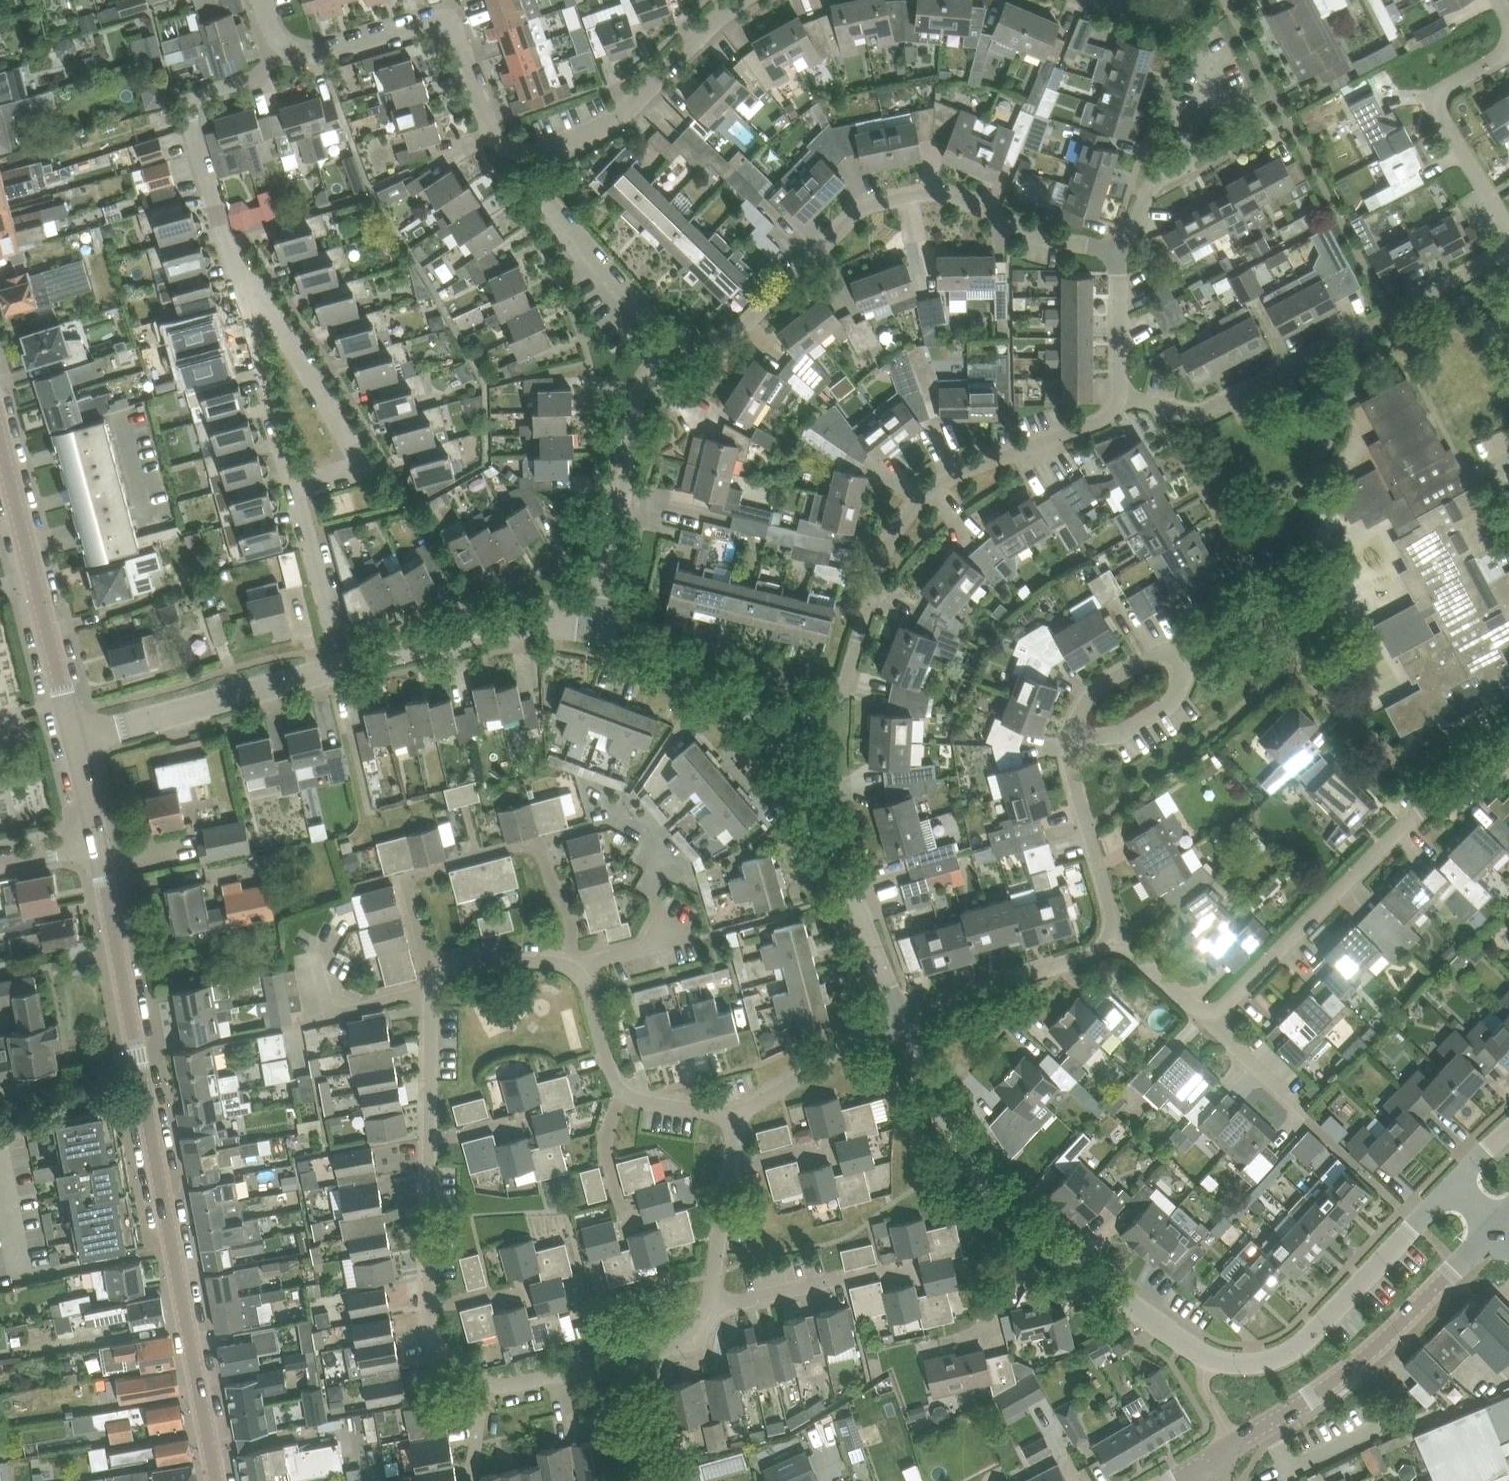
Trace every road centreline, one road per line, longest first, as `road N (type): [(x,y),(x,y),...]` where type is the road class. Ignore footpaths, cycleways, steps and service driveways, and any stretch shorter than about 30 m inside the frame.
road 1 (residential): [(711,1306),(702,1330),(678,1348),(516,1385),(486,1383),(442,1358),(427,1316),(433,982)]
road 2 (tertiary): [(216,1480),(101,836)]
road 3 (residential): [(664,353),(739,329),(874,201),(935,191),(1027,231),(1118,255)]
road 4 (residential): [(777,744),(840,686),(877,568),(914,502),(986,459),(1105,420),(1119,398)]
road 5 (residential): [(1041,1240),(1210,1357),(1264,1361),(1320,1326),(1449,1187)]
road 6 (residential): [(433,982),(401,875),(541,840),(571,923),(567,962)]
road 7 (tertiary): [(1207,1461),(1367,1358),(1499,1224)]
road 8 (residential): [(280,44),(312,54),(432,23),(453,29),(495,138),(528,153)]
road 9 (tertiary): [(81,735),(0,429)]
road 10 (residential): [(1212,1020),(1401,827),(1434,805)]
road 11 (residential): [(777,744),(827,831),(899,1017)]
road 12 (residential): [(293,485),(357,463),(232,268)]
road 13 (residential): [(600,631),(639,393),(664,353)]
road 14 (residential): [(1118,255),(1147,193),(1192,156),(1211,58),(1192,7)]
road 15 (residential): [(232,268),(191,116),(202,94),(256,77),(280,44)]
road 16 (residential): [(1369,325),(1207,409),(1182,412),(1119,398)]
road 17 (residential): [(81,735),(341,666)]
road 18 (residential): [(899,1017),(967,1160),(1041,1240)]
road 19 (residential): [(528,153),(620,114),(742,0)]
road 20 (residential): [(341,666),(486,628),(600,631)]
road 21 (residential): [(664,353),(532,179),(528,153)]
road 22 (residential): [(1508,228),(1437,100),(1508,50)]
road 23 (residential): [(899,1017),(1093,957),(1114,940)]
road 24 (residential): [(293,485),(232,268)]
road 25 (residential): [(600,631),(709,678),(777,744)]
road 26 (residential): [(1114,940),(1072,771),(1081,735)]
road 27 (residential): [(910,1262),(711,1306)]
road 28 (residential): [(1081,735),(1085,703),(1101,683),(1169,647),(1177,647),(1187,672),(1173,701)]
road 29 (residential): [(740,1107),(711,1306)]
road 30 (residential): [(341,666),(293,485)]
road 31 (residential): [(740,1107),(899,1017)]
road 32 (residential): [(1041,1240),(983,1331),(940,1342)]
road 33 (residential): [(567,962),(591,987),(611,1071),(627,1091)]
road 34 (residential): [(1434,805),(1408,770),(1333,704)]
road 35 (residential): [(1119,398),(1118,255)]
road 36 (residential): [(627,1091),(607,1144),(626,1227)]
road 37 (residential): [(433,982),(464,960),(567,962)]
road 38 (residential): [(1212,1020),(1114,940)]
road 39 (residential): [(1299,1111),(1212,1020)]
road 40 (residential): [(1398,310),(1508,250)]

